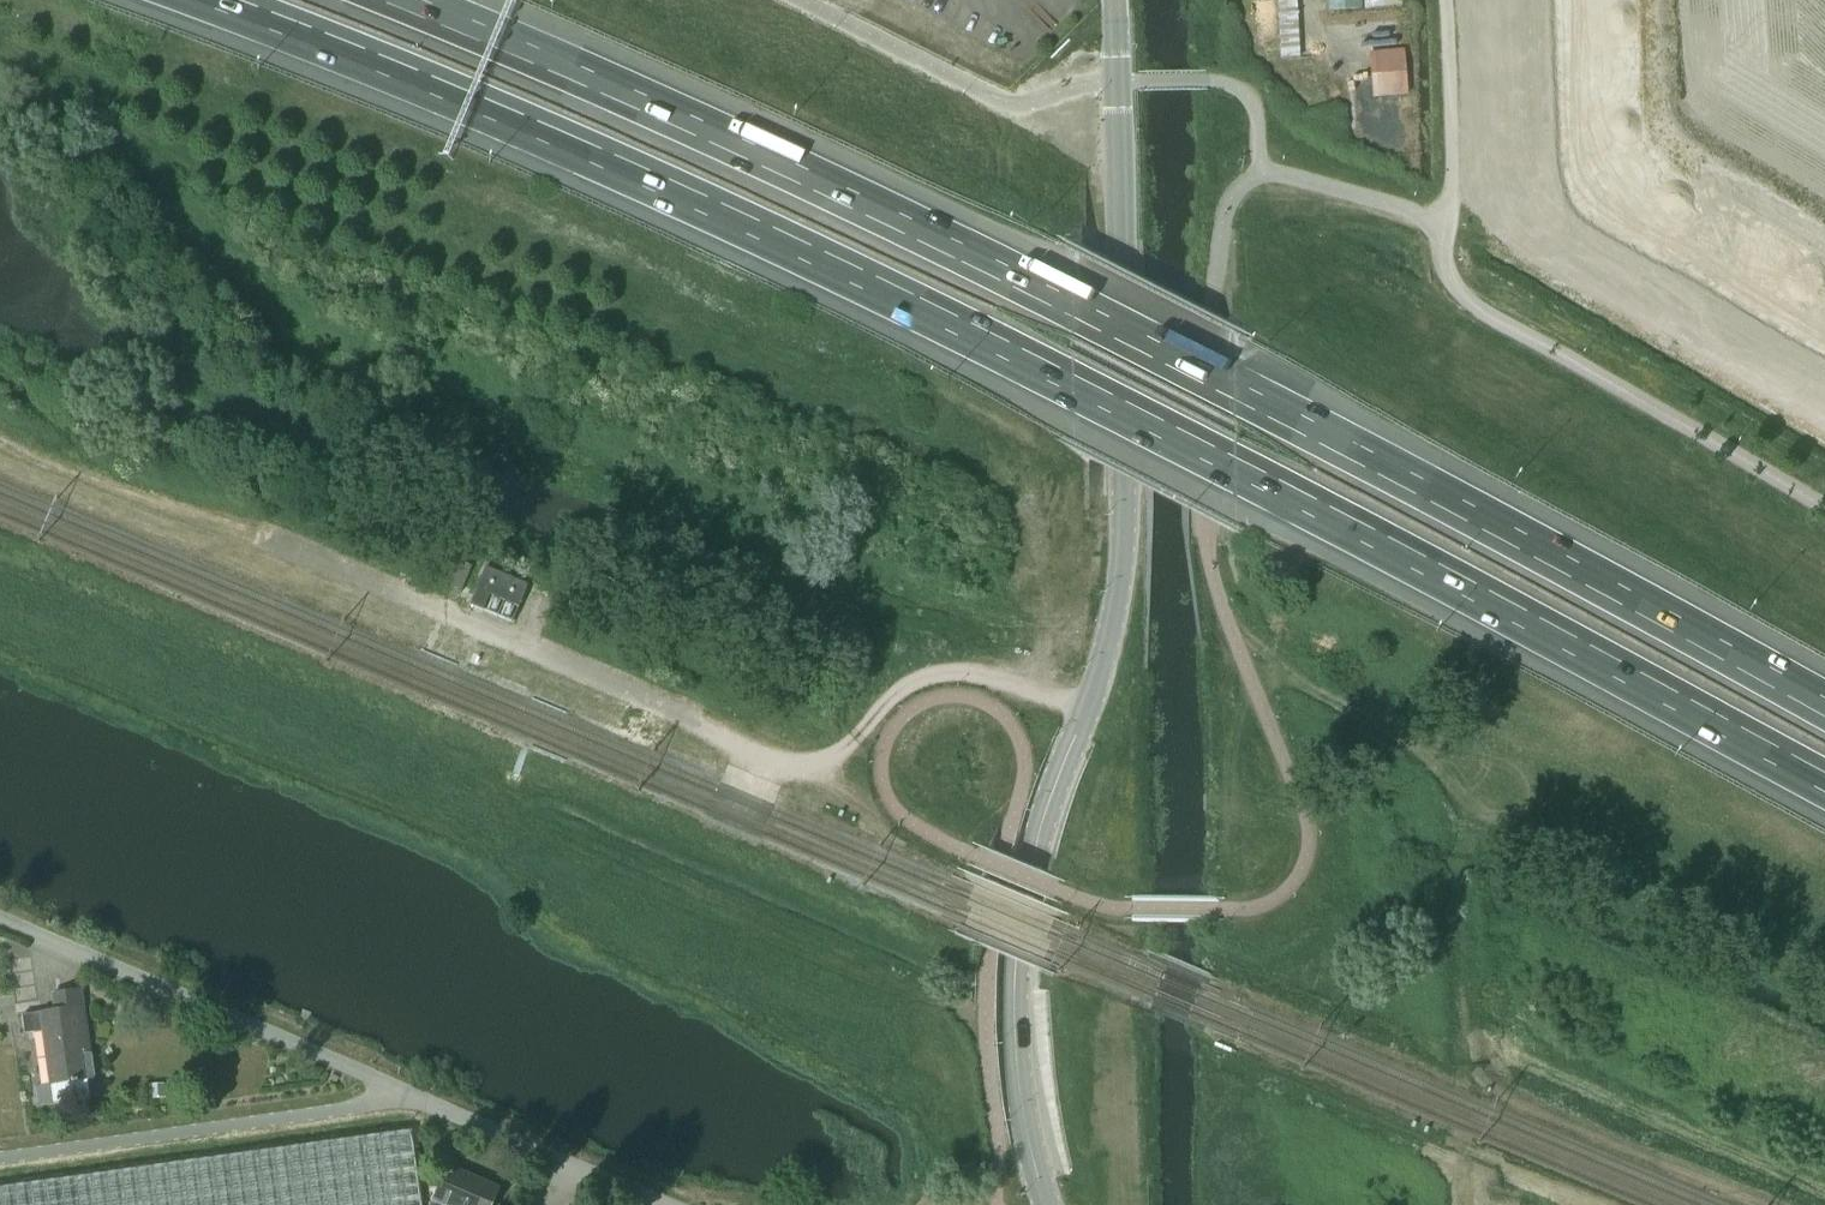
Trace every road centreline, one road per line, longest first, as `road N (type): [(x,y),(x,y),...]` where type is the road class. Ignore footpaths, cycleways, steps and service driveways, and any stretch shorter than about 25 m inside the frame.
road 1 (motorway): [(192,0),(593,163),(858,286),(1415,570),(1824,792)]
road 2 (motorway): [(1824,699),(1015,270),(423,0)]
road 3 (track): [(1086,707),(980,674),(937,673),(890,697),(833,756),(780,765),(667,707),(263,534),(79,478),(0,442)]
road 4 (tertiary): [(1048,1204),(1018,1078),(1015,963),(1038,834),(1095,684),(1120,583),(1116,83)]
road 5 (unclassified): [(395,1086),(0,920)]
road 6 (unclassified): [(0,1157),(363,1105),(395,1086)]
road 7 (unclassified): [(674,1204),(395,1086)]
road 8 (unclassified): [(1451,186),(1445,0)]

